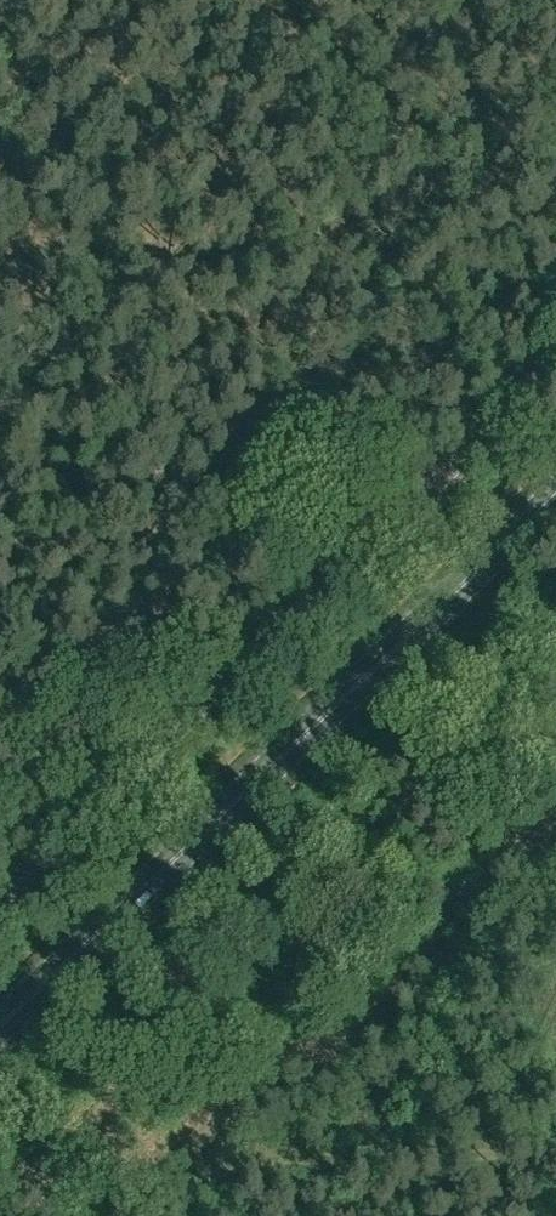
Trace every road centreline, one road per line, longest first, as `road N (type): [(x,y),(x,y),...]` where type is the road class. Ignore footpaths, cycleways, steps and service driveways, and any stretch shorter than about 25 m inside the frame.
road 1 (primary): [(0,1031),(555,499)]
road 2 (unclassified): [(0,900),(555,370)]

